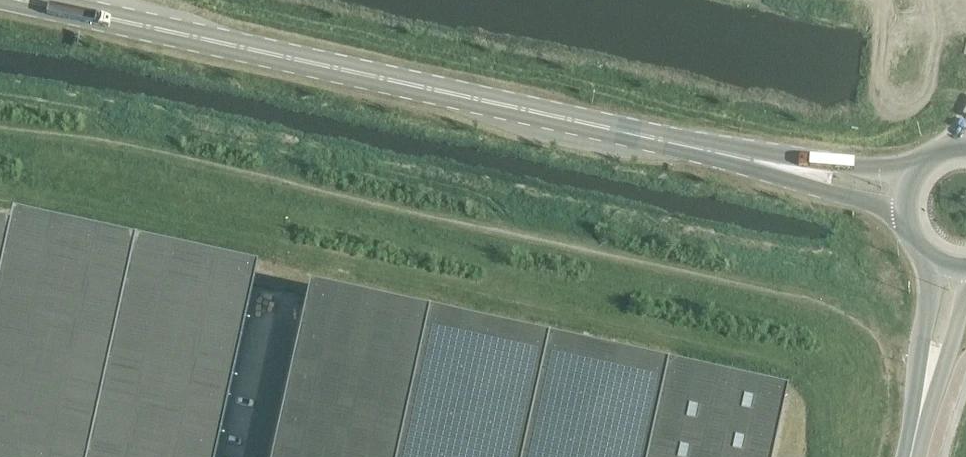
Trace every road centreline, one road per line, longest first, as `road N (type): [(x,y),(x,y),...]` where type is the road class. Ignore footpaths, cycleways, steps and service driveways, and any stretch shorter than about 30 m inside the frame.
road 1 (primary): [(23,0),(750,159)]
road 2 (primary): [(913,176),(778,152),(750,159)]
road 3 (primary): [(750,159),(768,173),(906,208)]

